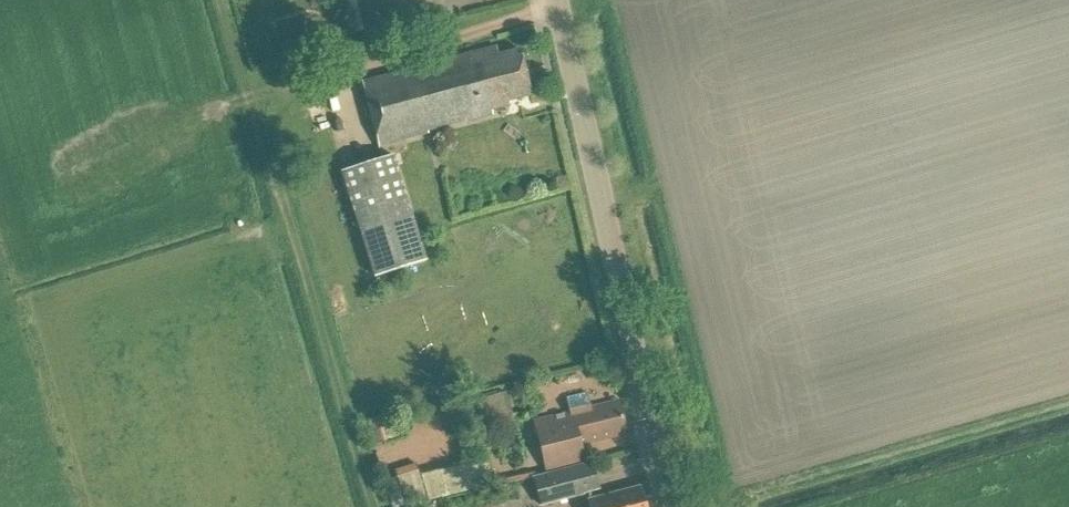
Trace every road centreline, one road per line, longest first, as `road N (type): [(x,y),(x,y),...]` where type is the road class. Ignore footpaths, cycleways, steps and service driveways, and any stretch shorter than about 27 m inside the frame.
road 1 (track): [(220,0),(375,506)]
road 2 (tertiary): [(671,506),(555,0)]

